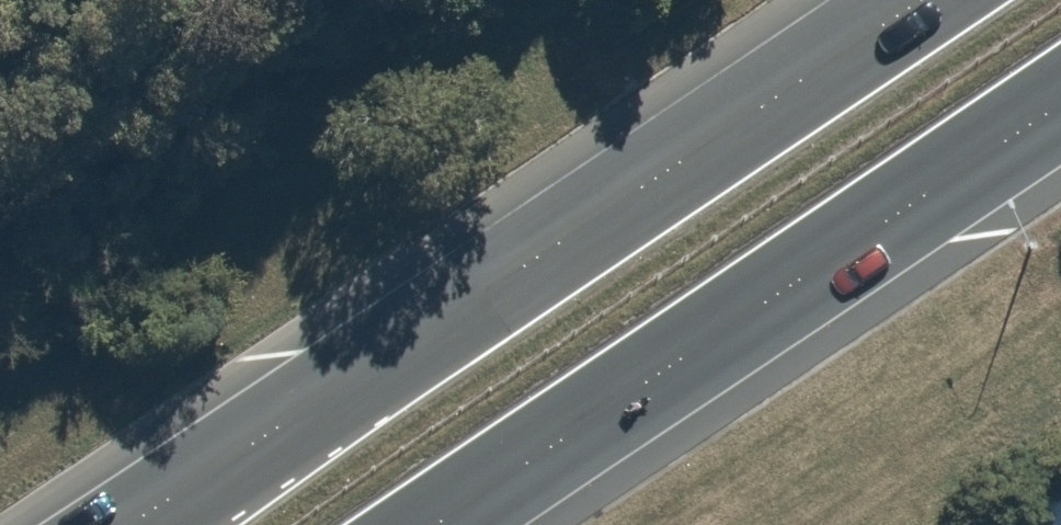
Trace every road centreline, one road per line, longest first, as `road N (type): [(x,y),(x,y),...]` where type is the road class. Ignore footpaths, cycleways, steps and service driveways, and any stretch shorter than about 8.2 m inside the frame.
road 1 (trunk): [(126,524),(921,0)]
road 2 (trunk): [(1060,104),(435,524)]

